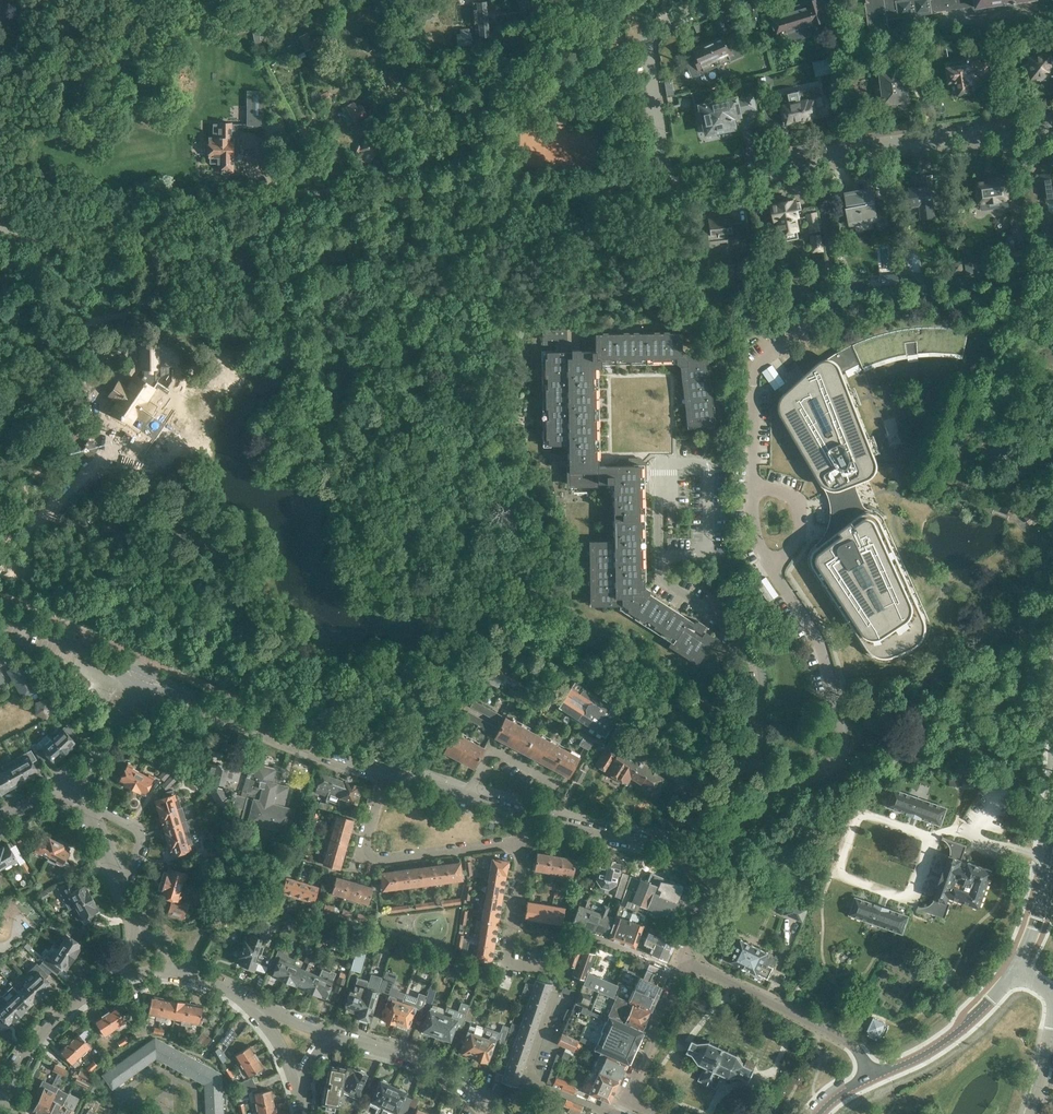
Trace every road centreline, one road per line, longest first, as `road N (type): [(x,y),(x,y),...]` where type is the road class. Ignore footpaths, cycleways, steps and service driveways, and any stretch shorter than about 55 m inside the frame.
road 1 (track): [(667,185),(244,196),(42,238),(0,229)]
road 2 (residential): [(667,185),(1052,120)]
road 3 (track): [(934,836),(913,893),(900,896),(839,874),(860,814),(925,836)]
road 4 (residential): [(528,821),(515,843),(372,862),(362,844),(386,773)]
road 5 (residential): [(386,773),(140,674)]
road 6 (residential): [(667,185),(644,31),(715,0)]
road 7 (residential): [(682,965),(845,1040),(872,1076)]
road 8 (track): [(639,0),(644,31),(477,87)]
road 9 (residential): [(613,1113),(527,1078),(558,987)]
road 10 (residential): [(548,969),(507,963),(528,821)]
road 11 (tertiary): [(872,1076),(962,1028),(1016,971)]
road 12 (residential): [(492,1113),(436,1069),(339,1039)]
road 13 (residential): [(548,825),(559,782),(498,751),(469,800)]
road 14 (residential): [(548,825),(663,848),(697,872)]
road 15 (residential): [(4,1087),(64,1012),(116,977)]
road 16 (residential): [(140,674),(0,612)]
road 17 (residential): [(627,1097),(682,965)]
road 18 (residential): [(71,789),(140,674)]
road 19 (residential): [(122,895),(141,846),(138,831),(79,805)]
road 20 (track): [(925,836),(963,834),(1051,861)]
road 21 (tertiary): [(1016,971),(1052,852)]
road 22 (residential): [(757,815),(785,798),(781,768),(749,760),(731,779)]

